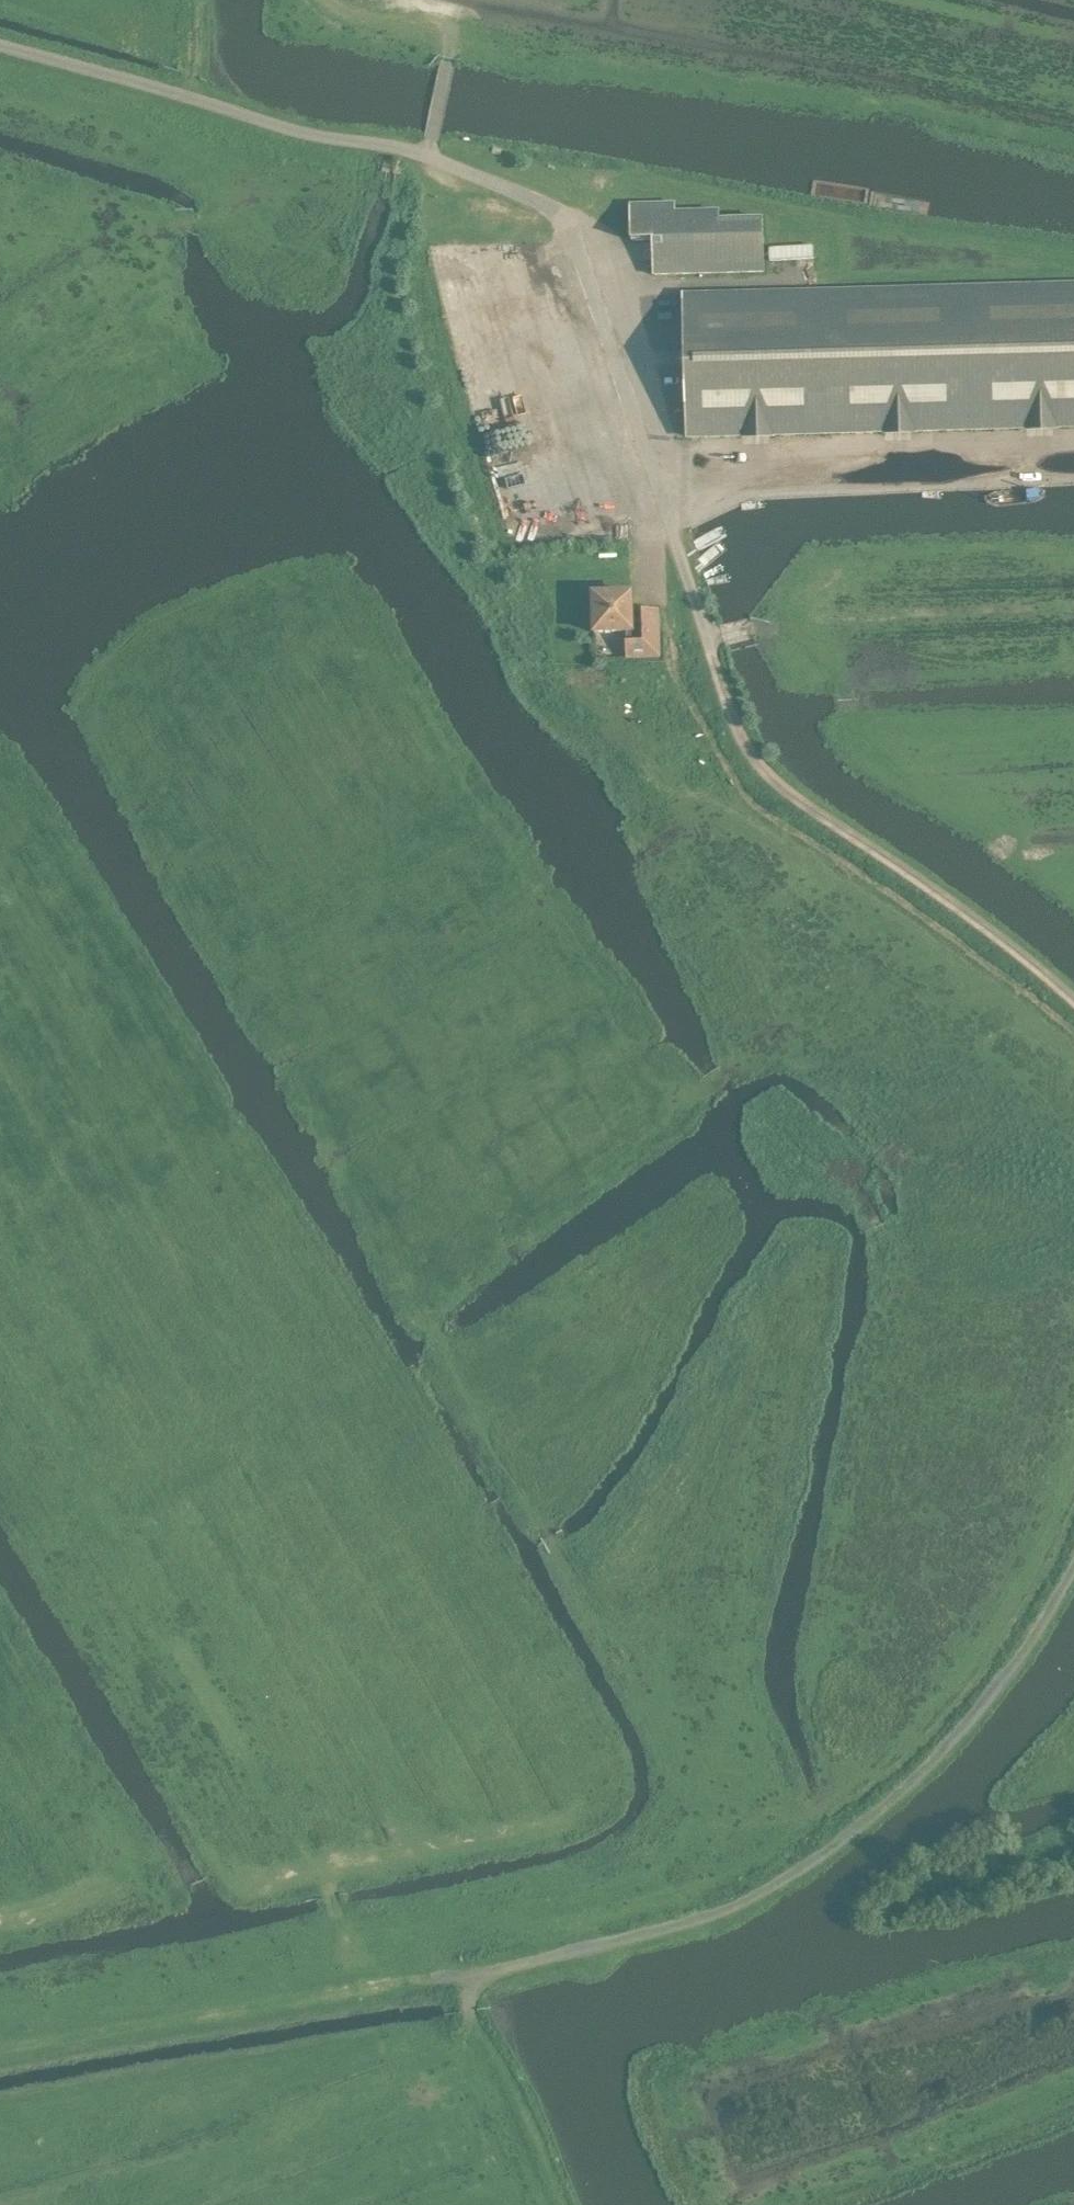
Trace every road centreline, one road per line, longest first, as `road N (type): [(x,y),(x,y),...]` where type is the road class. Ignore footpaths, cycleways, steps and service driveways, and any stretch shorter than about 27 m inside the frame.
road 1 (unclassified): [(1073,1002),(765,771),(746,743),(606,286),(577,220),(428,153),(314,134),(0,42)]
road 2 (track): [(469,1977),(712,1914),(779,1883),(875,1812),(962,1731),(1040,1625),(1073,1562)]
road 3 (track): [(0,2041),(469,1977)]
road 4 (track): [(325,0),(365,21),(452,33),(428,153)]
road 5 (track): [(711,636),(773,627),(818,642),(839,668),(848,712),(864,736)]

